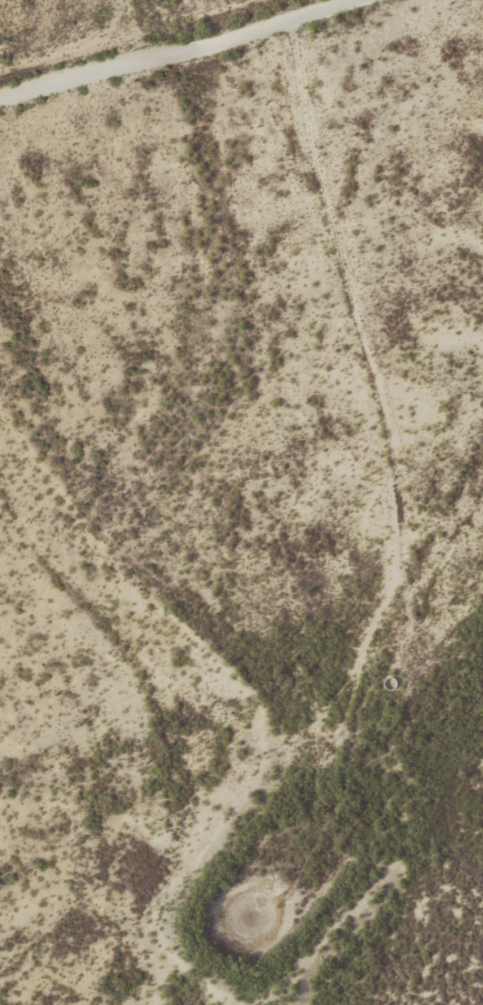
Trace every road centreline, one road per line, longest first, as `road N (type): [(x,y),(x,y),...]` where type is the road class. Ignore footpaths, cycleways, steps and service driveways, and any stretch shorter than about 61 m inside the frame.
road 1 (track): [(289,22),(305,98),(299,148),(337,233),(363,329),(406,547),(339,754)]
road 2 (track): [(160,1004),(143,936),(177,816),(172,736),(124,639),(49,576),(0,493)]
road 3 (residential): [(0,103),(368,0)]

